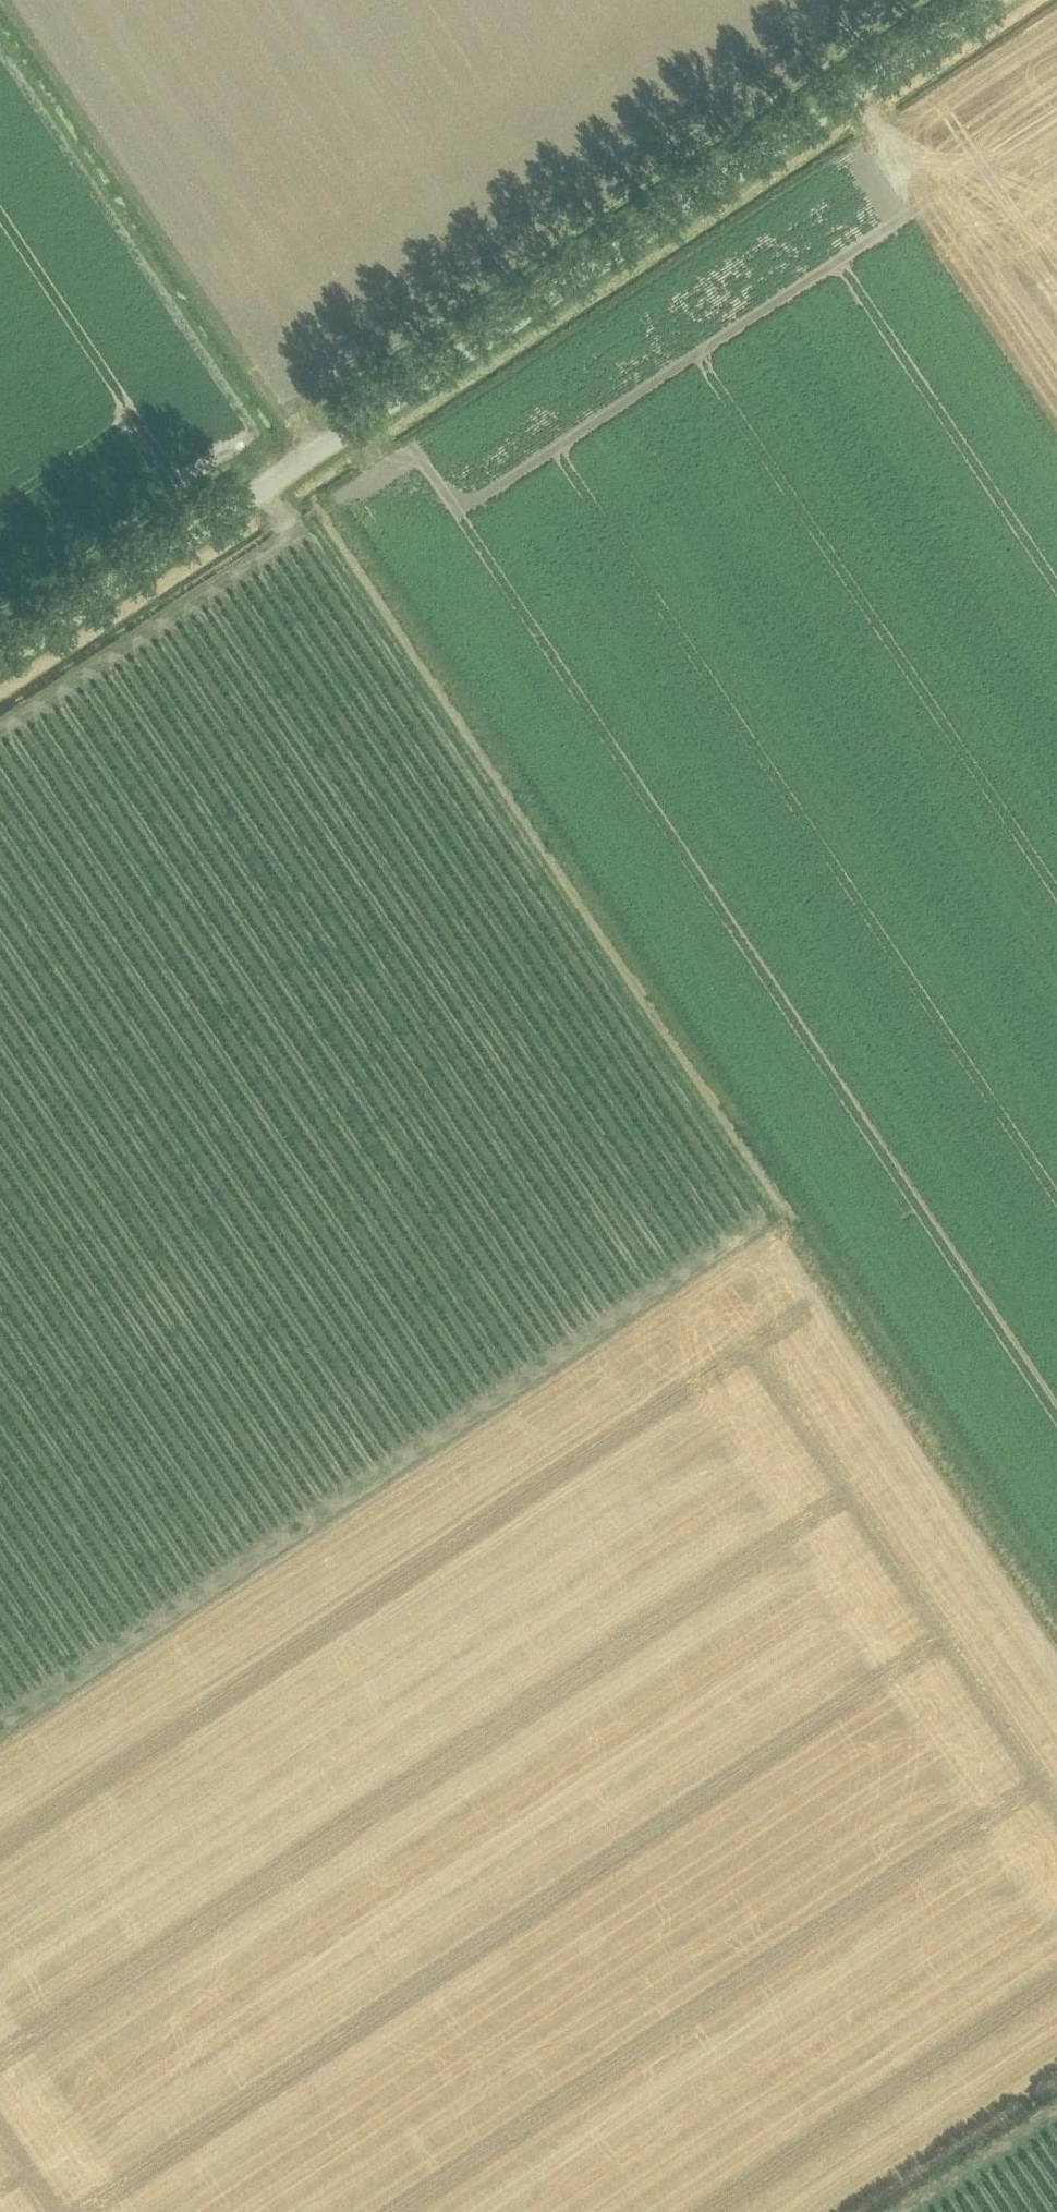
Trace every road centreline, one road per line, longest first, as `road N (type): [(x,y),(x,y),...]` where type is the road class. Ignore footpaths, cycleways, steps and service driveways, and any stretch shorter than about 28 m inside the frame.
road 1 (unclassified): [(0,664),(994,0)]

